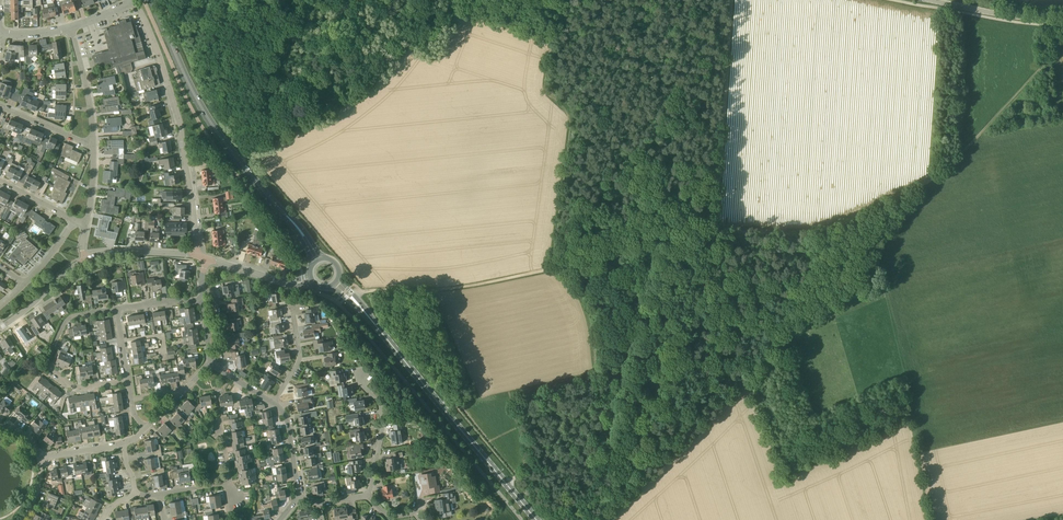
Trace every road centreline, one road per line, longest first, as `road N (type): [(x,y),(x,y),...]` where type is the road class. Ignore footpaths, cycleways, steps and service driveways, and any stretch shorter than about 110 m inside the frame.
road 1 (track): [(604,519),(741,391),(797,305),(874,252),(919,188)]
road 2 (track): [(711,232),(810,230),(919,188),(945,174),(1062,46)]
road 3 (track): [(604,519),(692,313),(711,232)]
road 4 (residential): [(201,258),(181,127),(134,1)]
road 5 (primary): [(536,519),(369,317)]
road 6 (primary): [(281,211),(202,108),(151,0)]
road 7 (track): [(550,63),(548,98),(569,111),(572,127),(561,268)]
road 8 (track): [(363,291),(456,288),(561,268)]
road 9 (residential): [(128,380),(78,388),(48,362),(64,322),(116,308)]
road 10 (track): [(561,268),(650,237),(711,232)]
road 11 (track): [(711,232),(727,80)]
road 12 (tertiary): [(1062,19),(935,0)]
road 13 (residential): [(368,495),(383,426),(362,376)]

